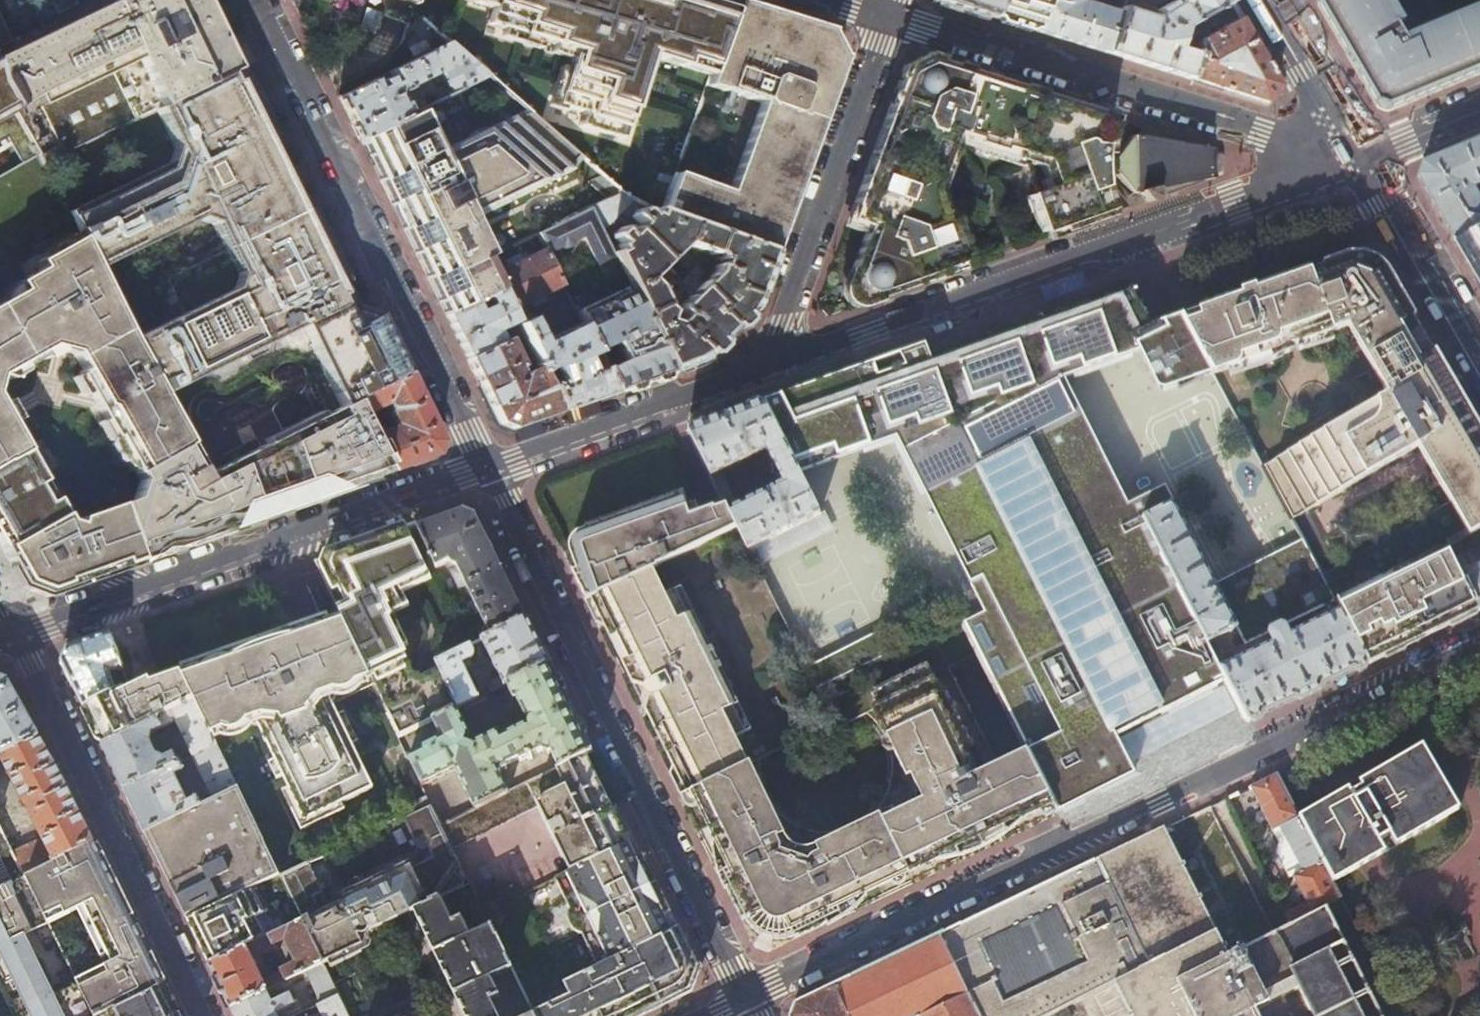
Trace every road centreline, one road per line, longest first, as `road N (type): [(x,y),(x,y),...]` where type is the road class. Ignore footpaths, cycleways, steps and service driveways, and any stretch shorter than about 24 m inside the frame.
road 1 (residential): [(1479,646),(746,1000)]
road 2 (residential): [(759,371),(1354,162)]
road 3 (residential): [(746,1000),(485,470)]
road 4 (residential): [(485,470),(256,0)]
road 5 (residential): [(10,639),(485,470)]
road 6 (residential): [(1354,162),(883,17)]
road 7 (residential): [(10,639),(33,671),(203,1015)]
road 8 (residential): [(759,371),(883,17)]
road 9 (residential): [(485,470),(759,371)]
road 10 (secondary): [(1479,374),(1354,162)]
road 11 (secondary): [(1354,162),(1262,0)]
road 12 (residential): [(1354,162),(1479,112)]

